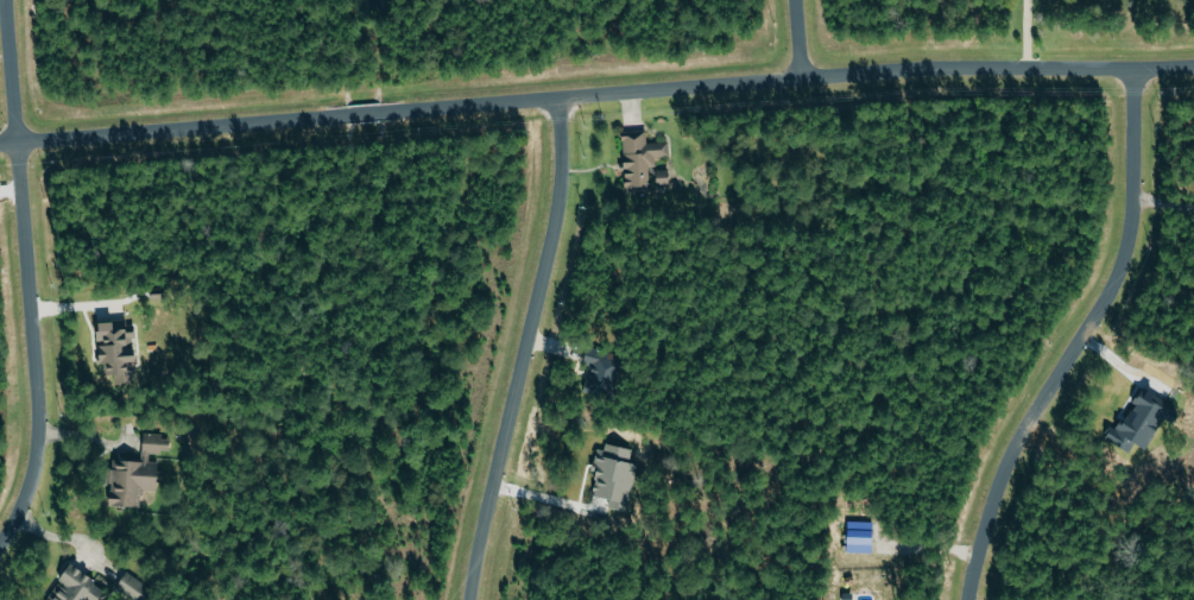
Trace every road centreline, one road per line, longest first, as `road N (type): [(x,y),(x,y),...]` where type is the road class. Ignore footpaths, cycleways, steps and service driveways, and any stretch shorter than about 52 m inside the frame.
road 1 (residential): [(1193,67),(954,67),(0,144)]
road 2 (residential): [(967,599),(998,484),(1025,424),(1093,320),(1130,233),(1137,68)]
road 3 (residential): [(0,543),(36,459),(37,402),(5,0)]
road 4 (residential): [(552,97),(562,157),(470,599)]

